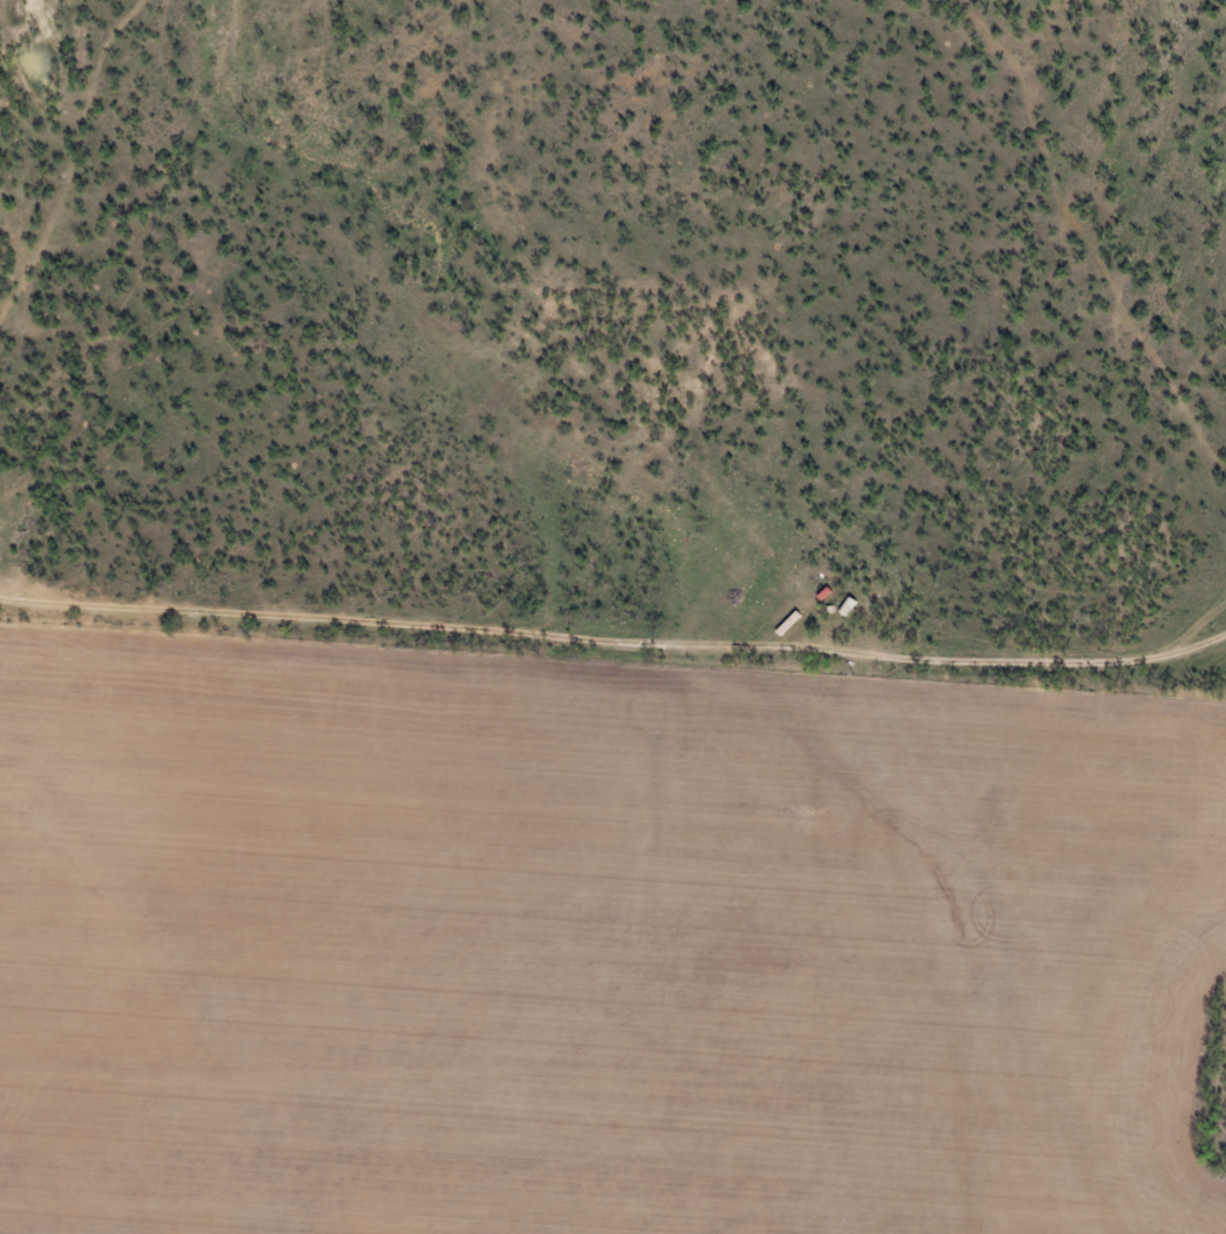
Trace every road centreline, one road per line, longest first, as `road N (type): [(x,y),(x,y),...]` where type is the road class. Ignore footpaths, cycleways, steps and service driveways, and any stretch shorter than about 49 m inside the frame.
road 1 (residential): [(0,617),(787,671),(1225,635)]

